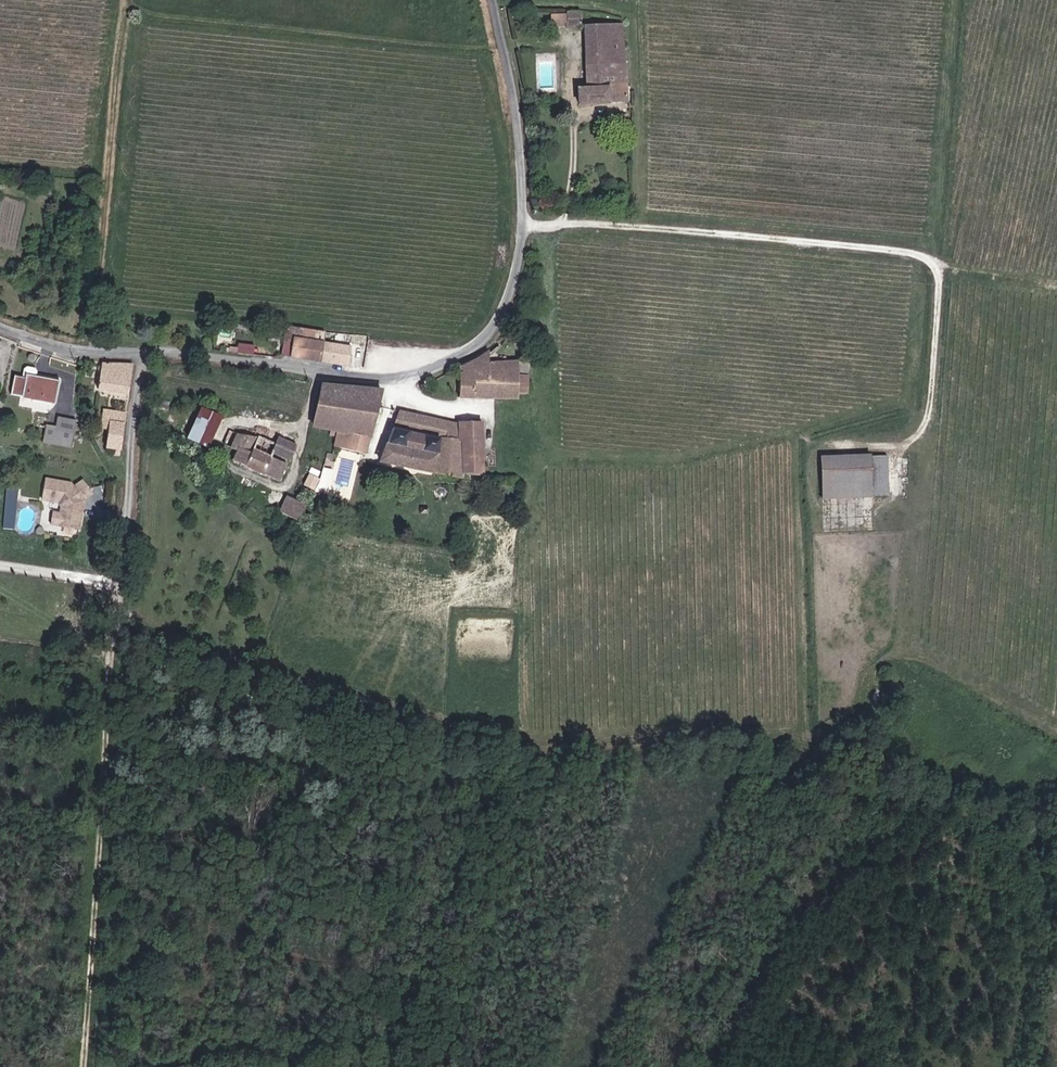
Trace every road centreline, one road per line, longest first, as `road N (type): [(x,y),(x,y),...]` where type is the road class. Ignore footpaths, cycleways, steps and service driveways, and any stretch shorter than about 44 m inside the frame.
road 1 (unclassified): [(0,320),(85,352),(415,380),(480,351),(510,308),(529,231),(501,0)]

